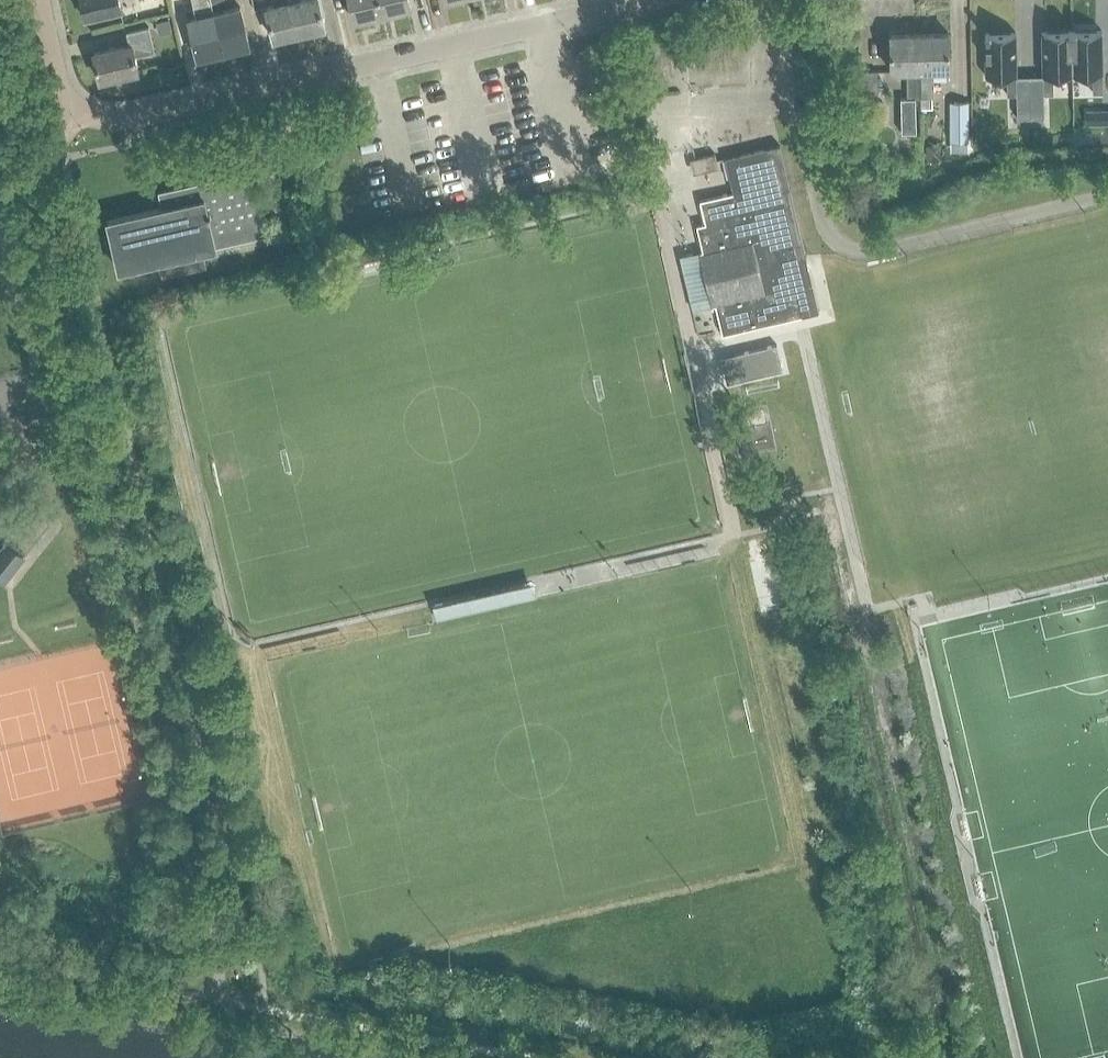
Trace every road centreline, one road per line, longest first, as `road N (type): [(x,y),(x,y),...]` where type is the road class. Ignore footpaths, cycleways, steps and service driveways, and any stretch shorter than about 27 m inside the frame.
road 1 (residential): [(648,0),(112,121),(64,95),(38,0)]

